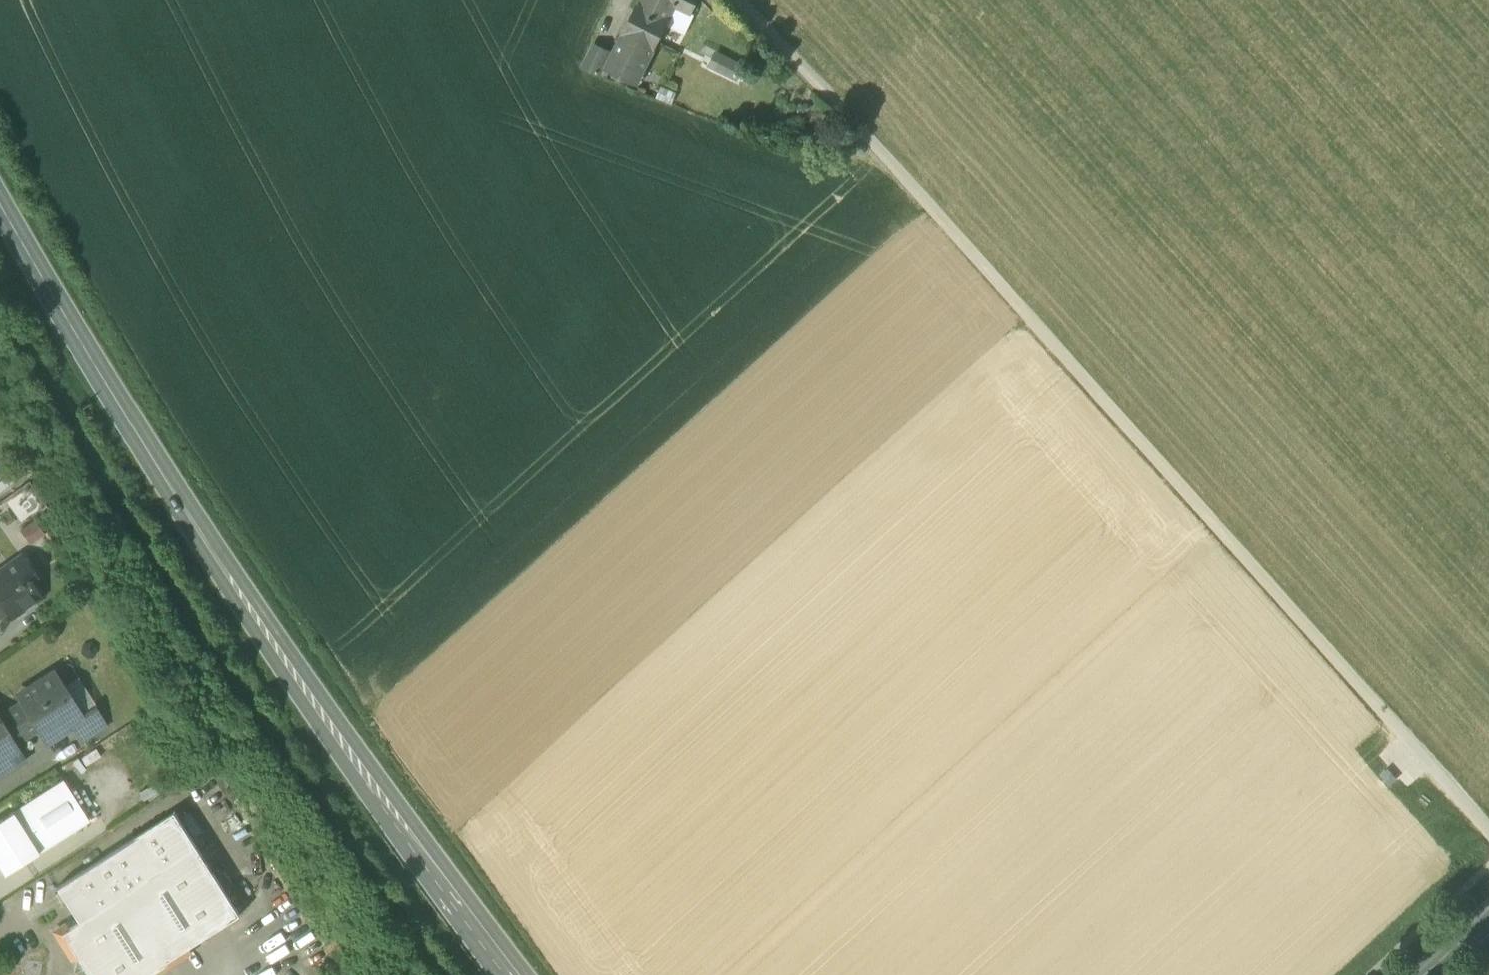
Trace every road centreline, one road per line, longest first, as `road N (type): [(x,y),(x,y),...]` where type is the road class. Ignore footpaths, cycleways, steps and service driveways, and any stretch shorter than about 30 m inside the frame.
road 1 (unclassified): [(1488,831),(859,129),(733,0)]
road 2 (secondary): [(509,974),(216,559),(0,203)]

